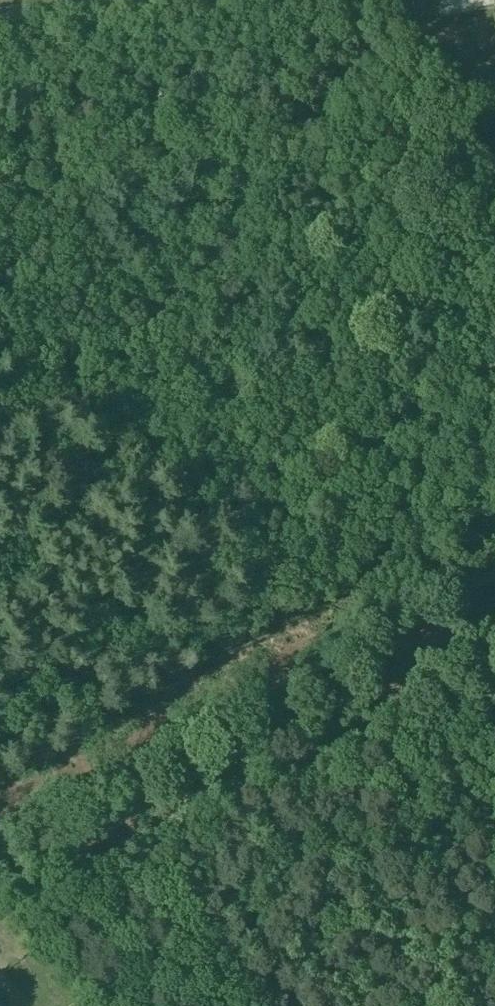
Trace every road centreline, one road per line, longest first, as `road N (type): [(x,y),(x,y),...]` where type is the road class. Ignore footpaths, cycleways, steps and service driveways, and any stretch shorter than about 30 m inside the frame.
road 1 (track): [(494,572),(0,829)]
road 2 (track): [(146,1005),(0,855)]
road 3 (unclassified): [(124,0),(0,13)]

